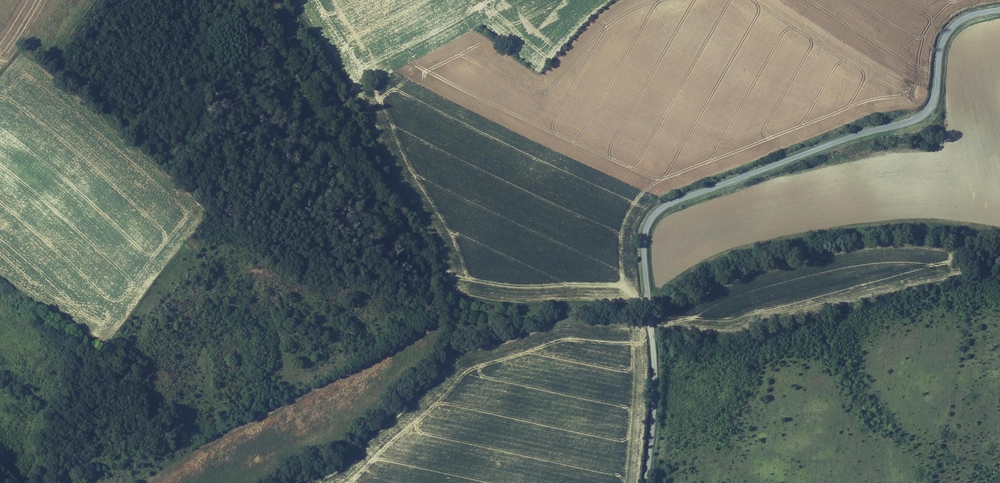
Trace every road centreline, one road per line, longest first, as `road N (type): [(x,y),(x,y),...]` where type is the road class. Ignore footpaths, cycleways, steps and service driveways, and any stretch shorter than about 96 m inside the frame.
road 1 (tertiary): [(646,482),(655,397),(643,246),(652,217),(672,202),(918,119),(935,99),(947,32),(999,10)]

